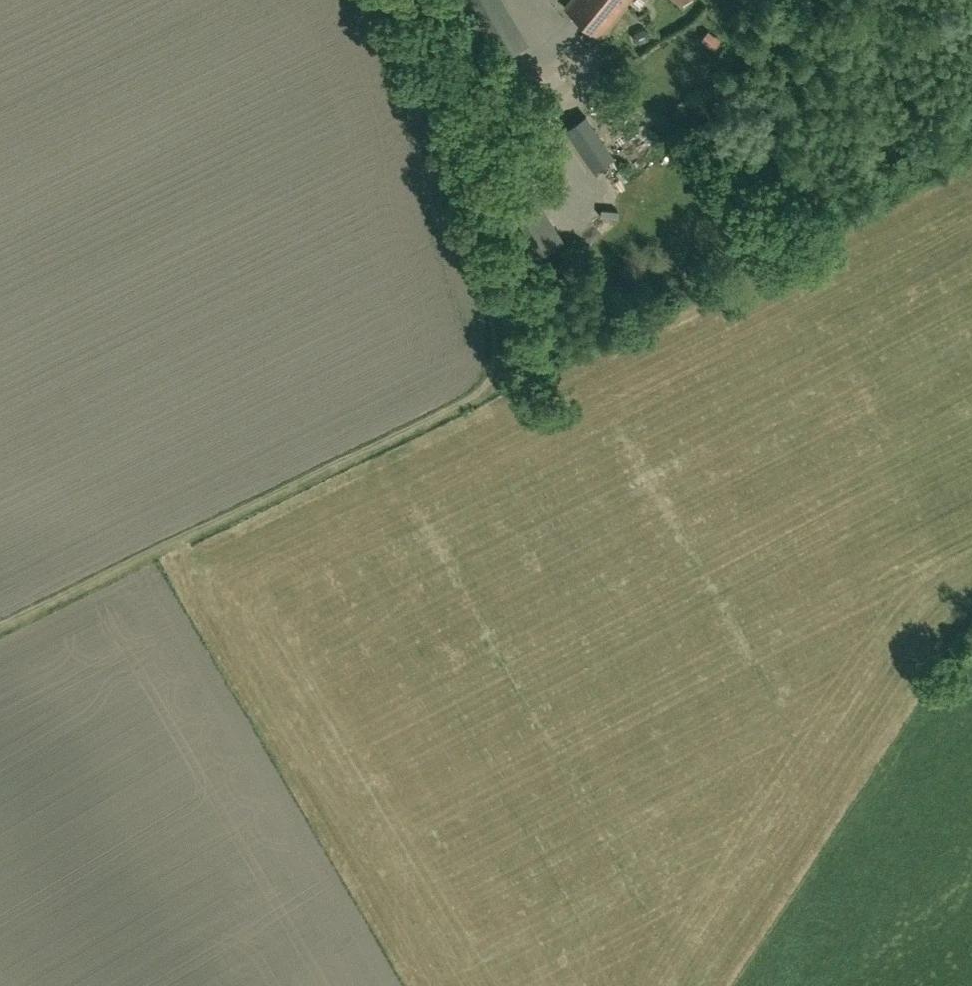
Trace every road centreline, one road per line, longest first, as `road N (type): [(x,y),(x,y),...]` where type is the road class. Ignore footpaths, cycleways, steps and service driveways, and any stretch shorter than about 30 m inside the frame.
road 1 (track): [(490,310),(499,334),(496,366),(459,406),(0,631)]

